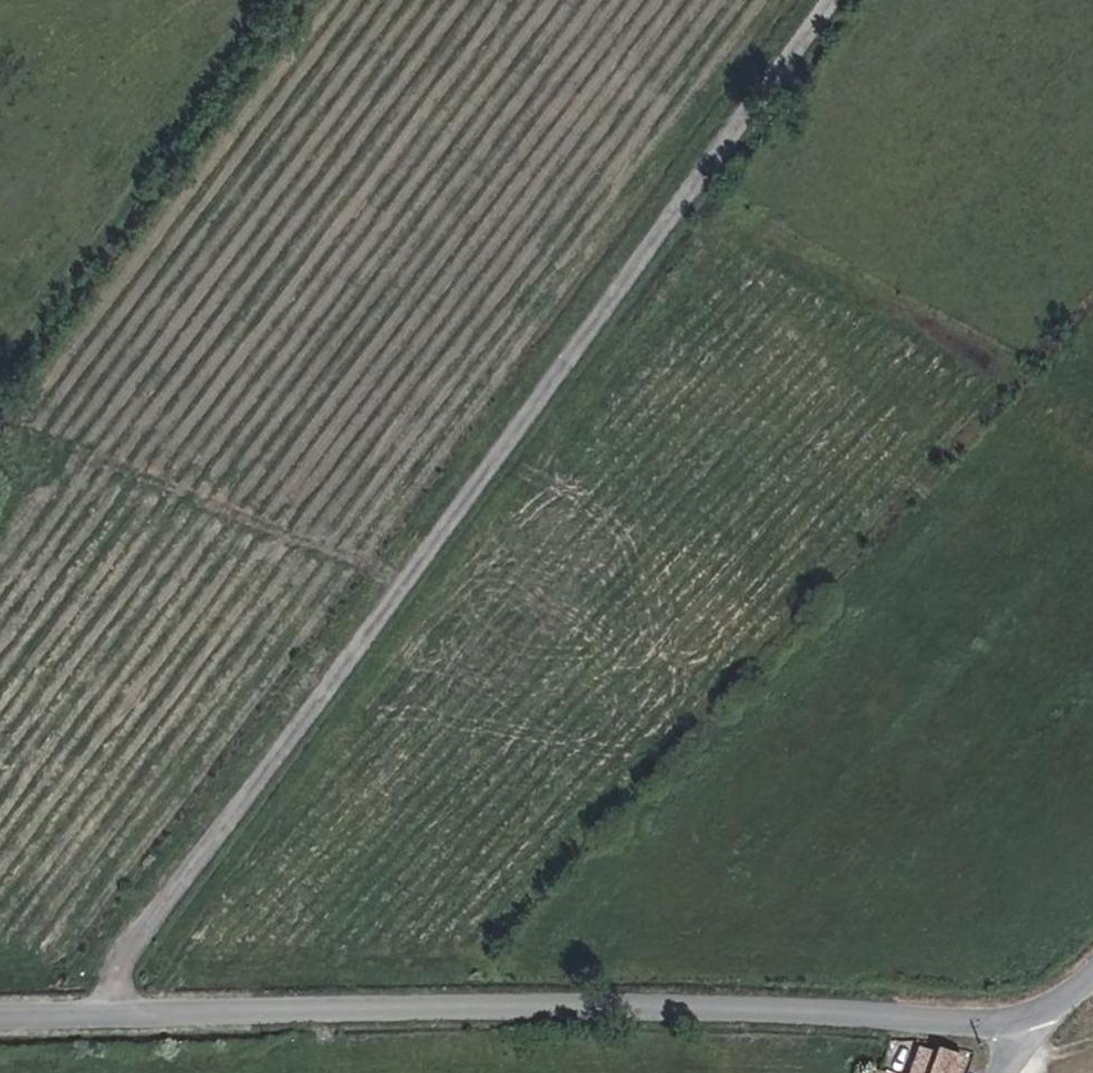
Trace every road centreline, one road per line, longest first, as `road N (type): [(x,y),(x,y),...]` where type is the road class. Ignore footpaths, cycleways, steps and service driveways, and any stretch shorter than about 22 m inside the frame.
road 1 (tertiary): [(0,1013),(608,1007),(1024,1017)]

